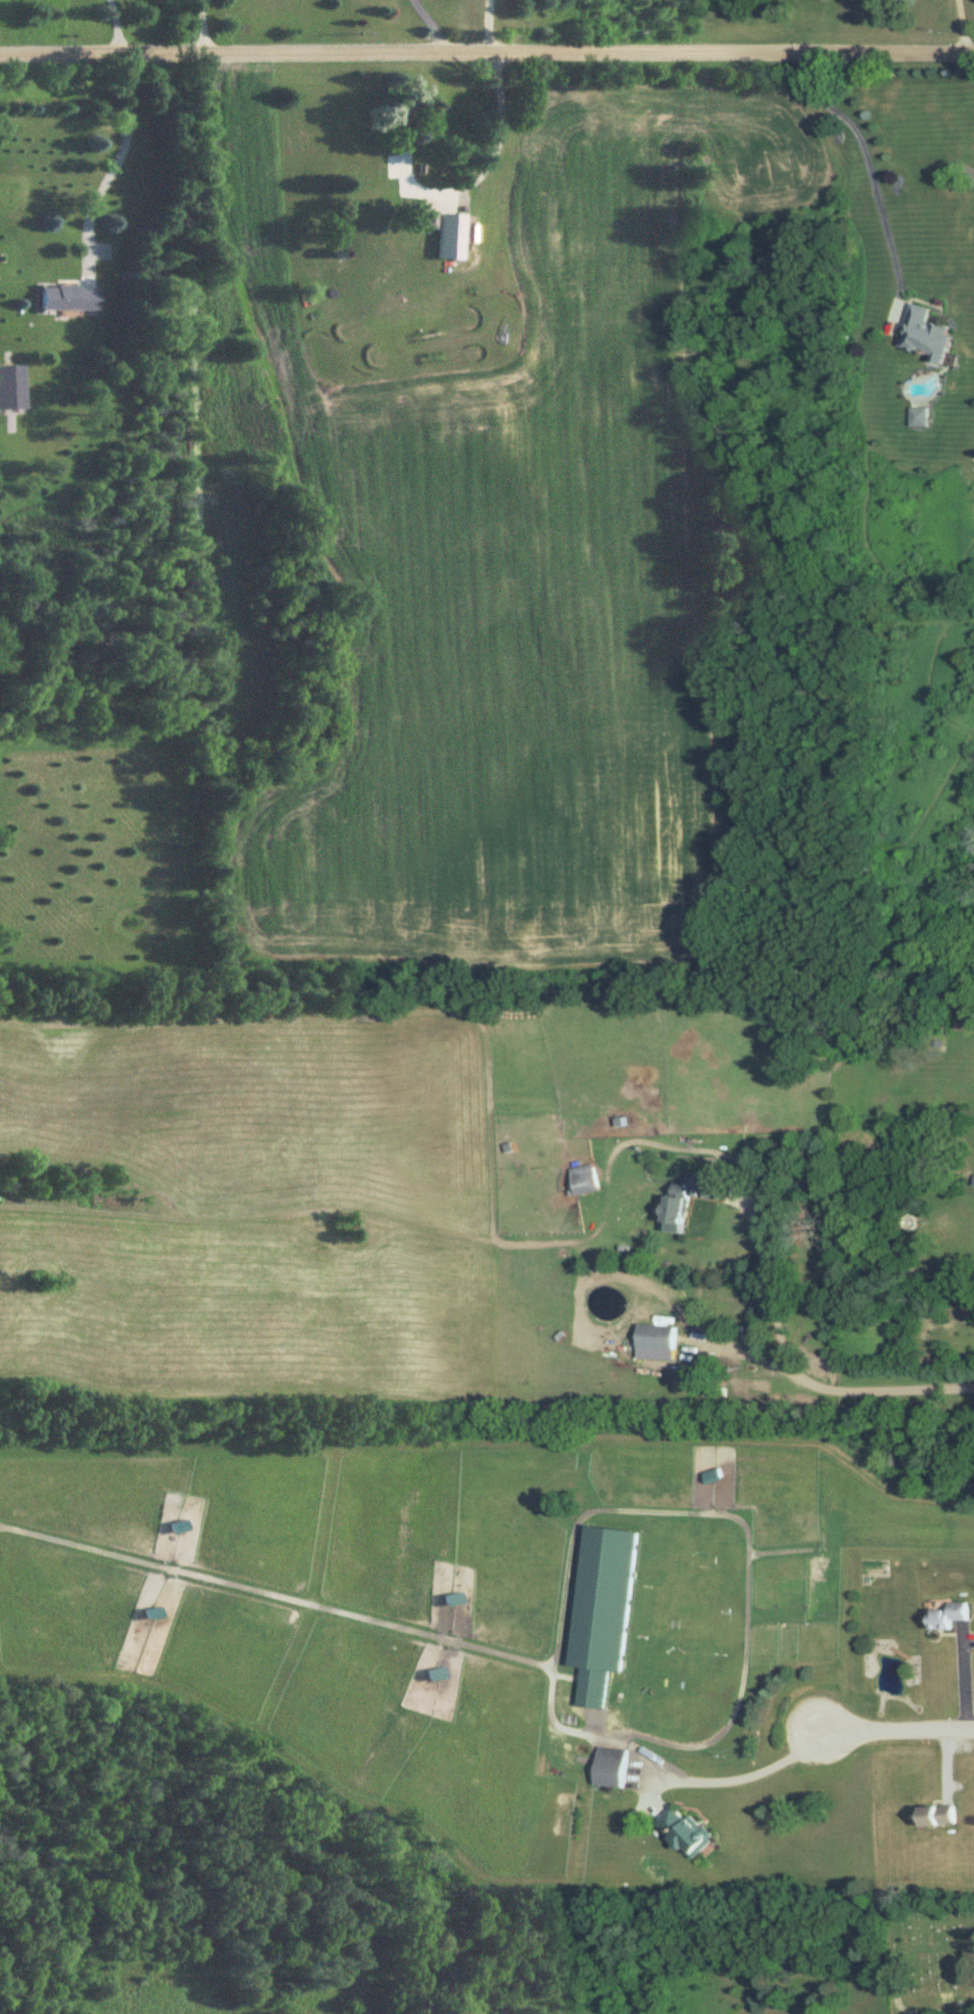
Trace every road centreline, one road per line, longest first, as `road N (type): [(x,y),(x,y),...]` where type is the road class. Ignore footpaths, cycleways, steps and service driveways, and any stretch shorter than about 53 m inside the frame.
road 1 (residential): [(0,51),(973,44)]
road 2 (residential): [(973,1729),(825,1732)]

